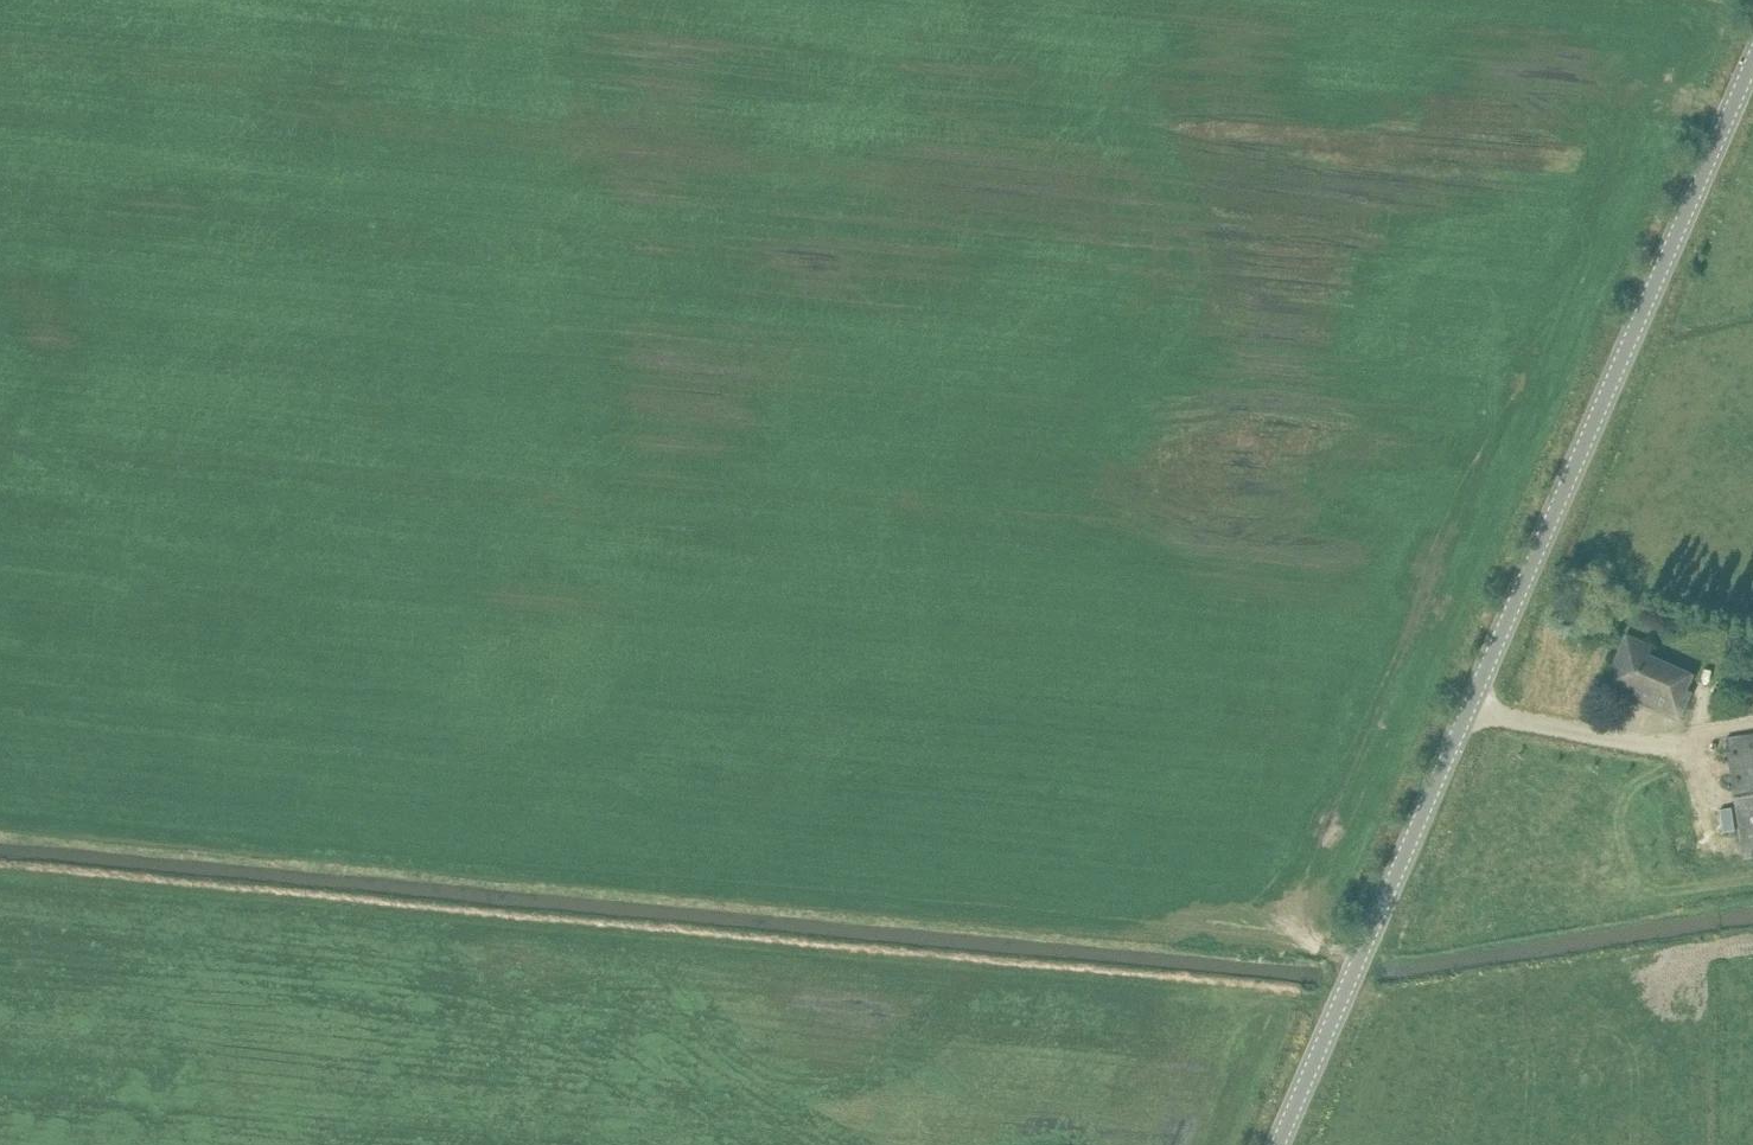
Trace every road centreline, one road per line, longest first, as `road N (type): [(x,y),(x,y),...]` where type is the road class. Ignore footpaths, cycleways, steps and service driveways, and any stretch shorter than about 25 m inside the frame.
road 1 (tertiary): [(1278,1144),(1752,59)]

